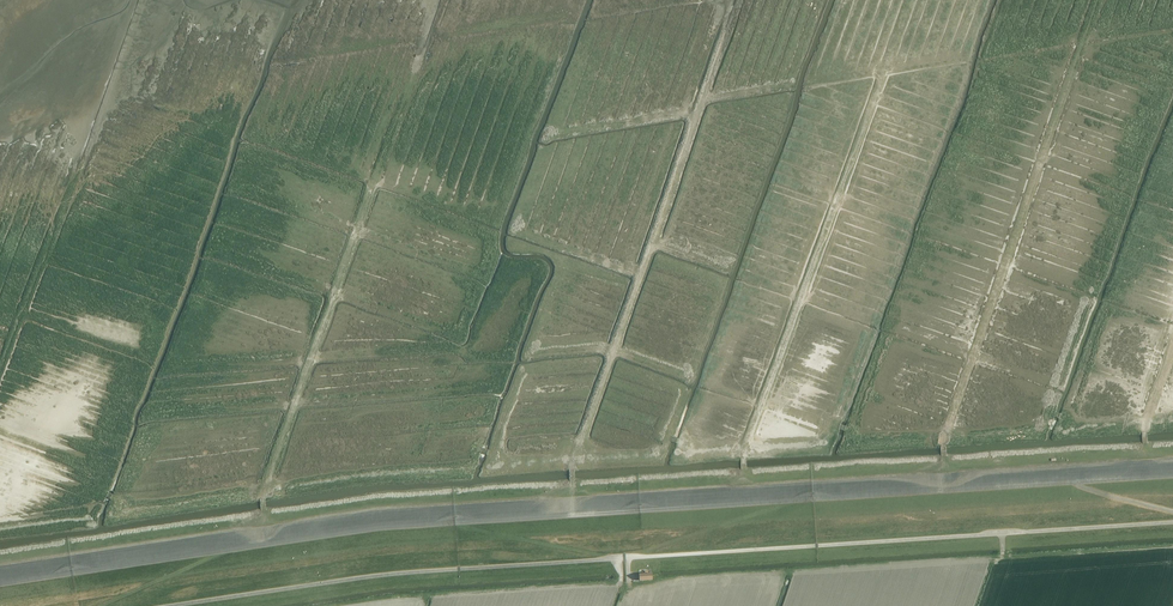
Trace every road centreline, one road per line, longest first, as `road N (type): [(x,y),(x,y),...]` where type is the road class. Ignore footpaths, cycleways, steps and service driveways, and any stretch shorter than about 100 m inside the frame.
road 1 (track): [(0,584),(371,528),(1172,475)]
road 2 (track): [(787,501),(633,558)]
road 3 (track): [(461,521),(608,559)]
road 4 (track): [(100,605),(231,549)]

